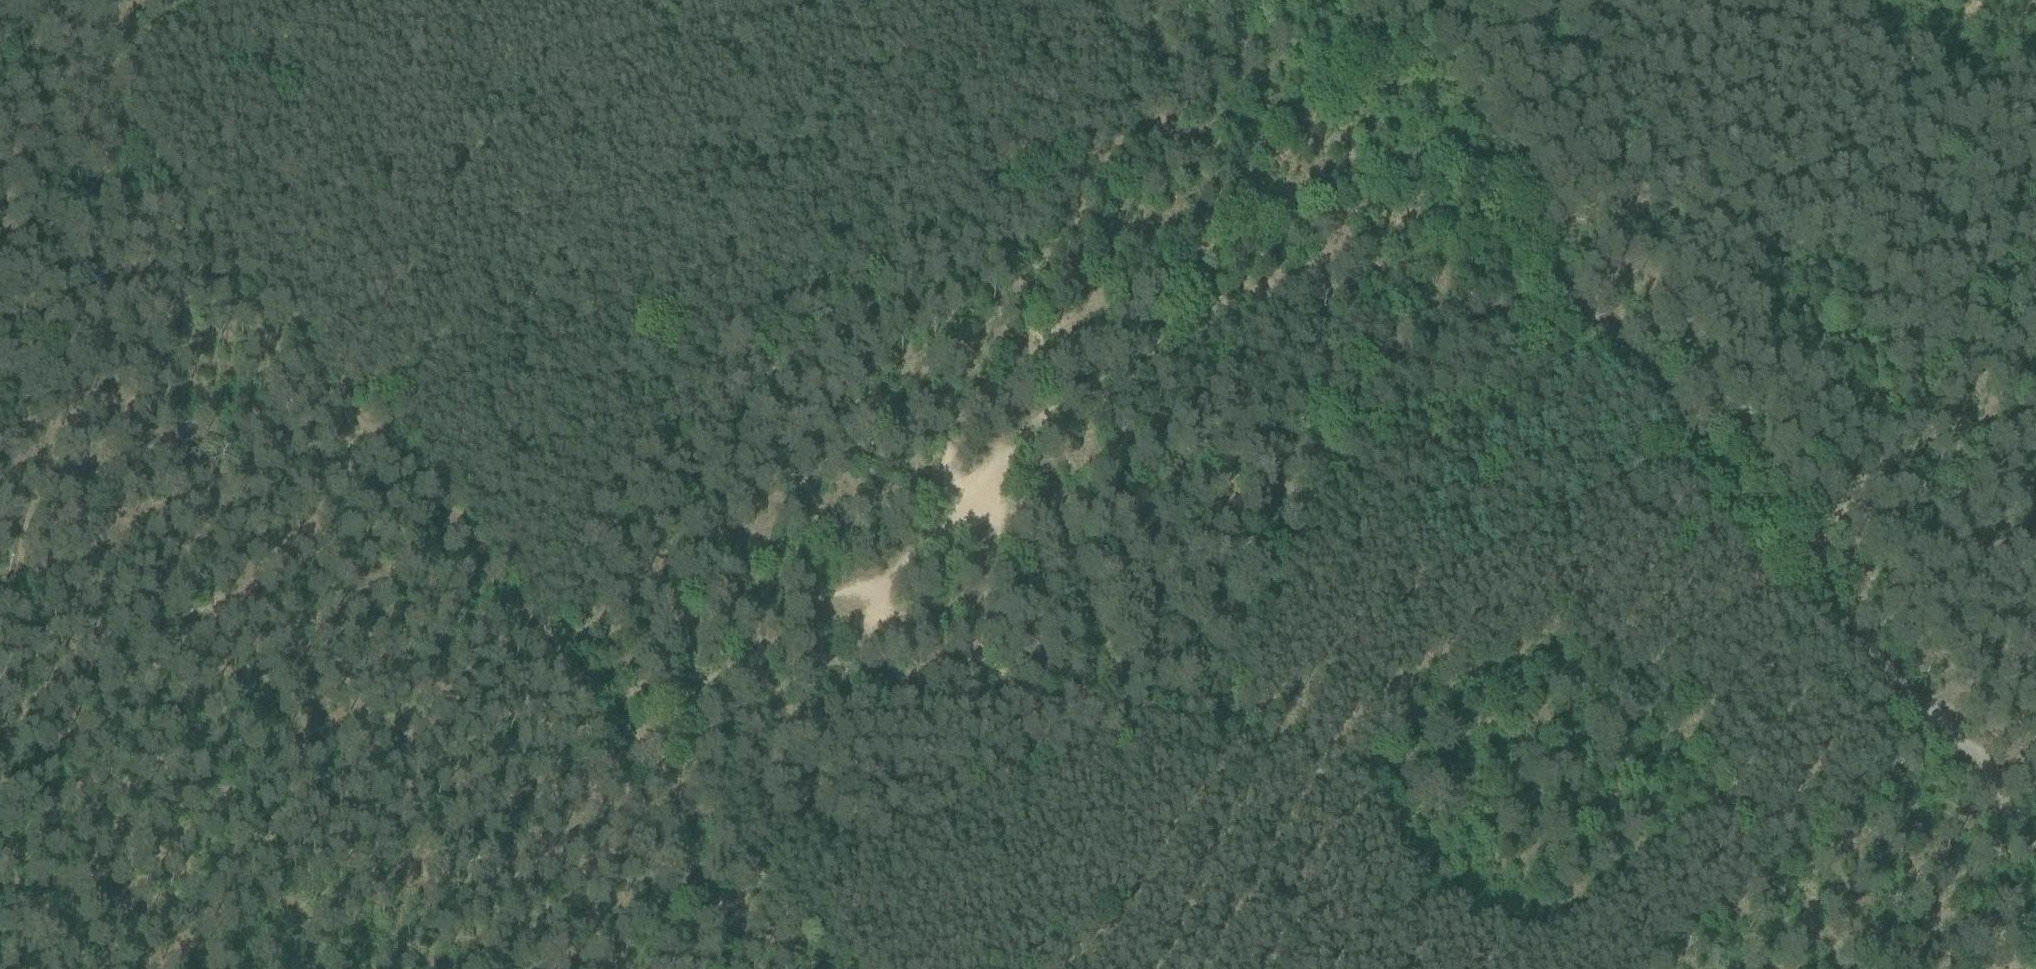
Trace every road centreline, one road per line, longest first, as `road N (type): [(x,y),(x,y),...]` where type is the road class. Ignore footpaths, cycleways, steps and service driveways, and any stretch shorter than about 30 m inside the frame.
road 1 (track): [(1454,146),(1949,741)]
road 2 (track): [(1330,7),(1454,146)]
road 3 (track): [(1949,741),(2035,844)]

